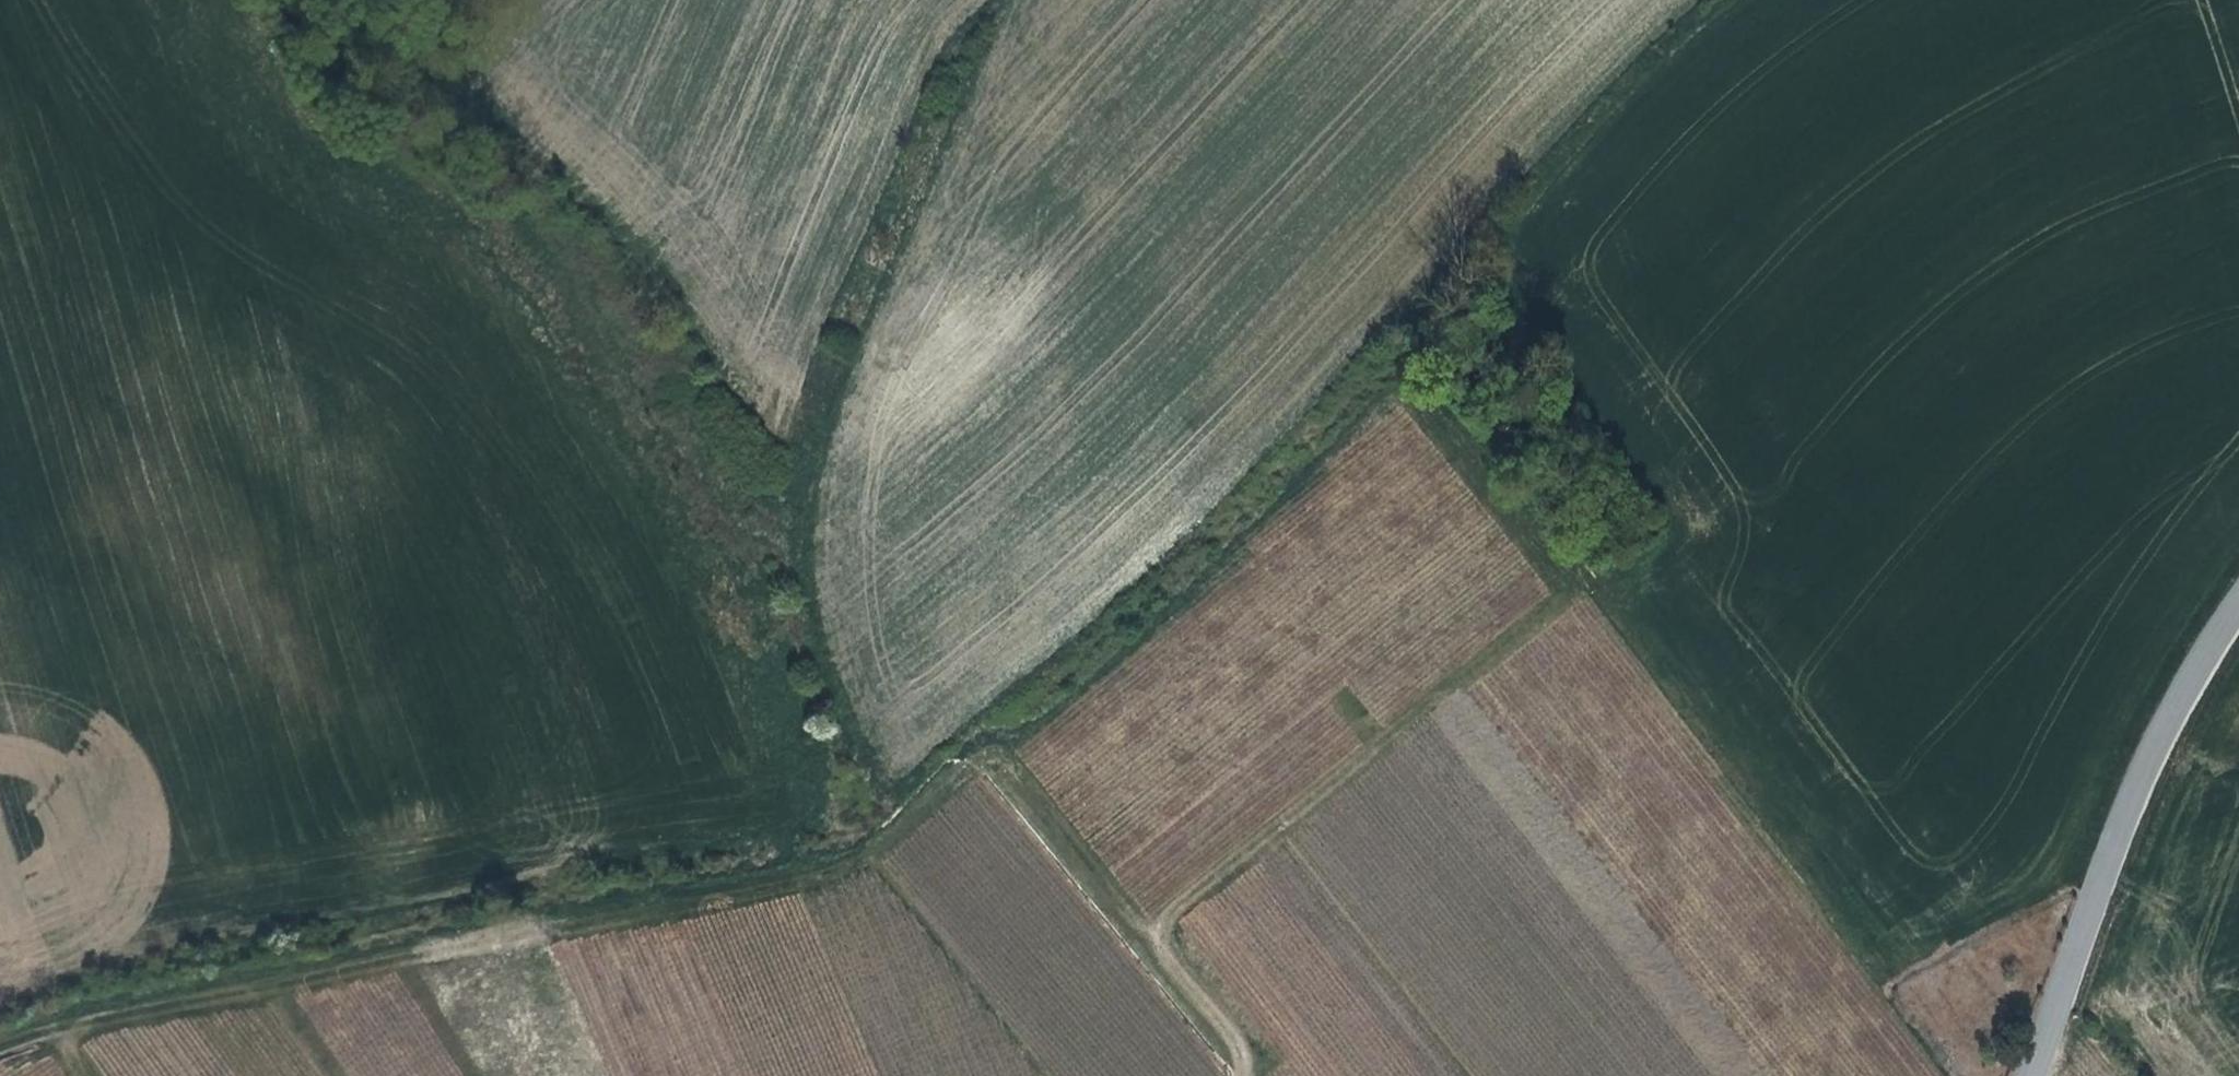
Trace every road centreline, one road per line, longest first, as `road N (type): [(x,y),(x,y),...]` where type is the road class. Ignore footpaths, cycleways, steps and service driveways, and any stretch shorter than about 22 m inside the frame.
road 1 (tertiary): [(2034,1075),(2096,878),(2160,723),(2238,601)]
road 2 (track): [(1241,1075),(1245,1063),(1228,1014),(1163,938)]

